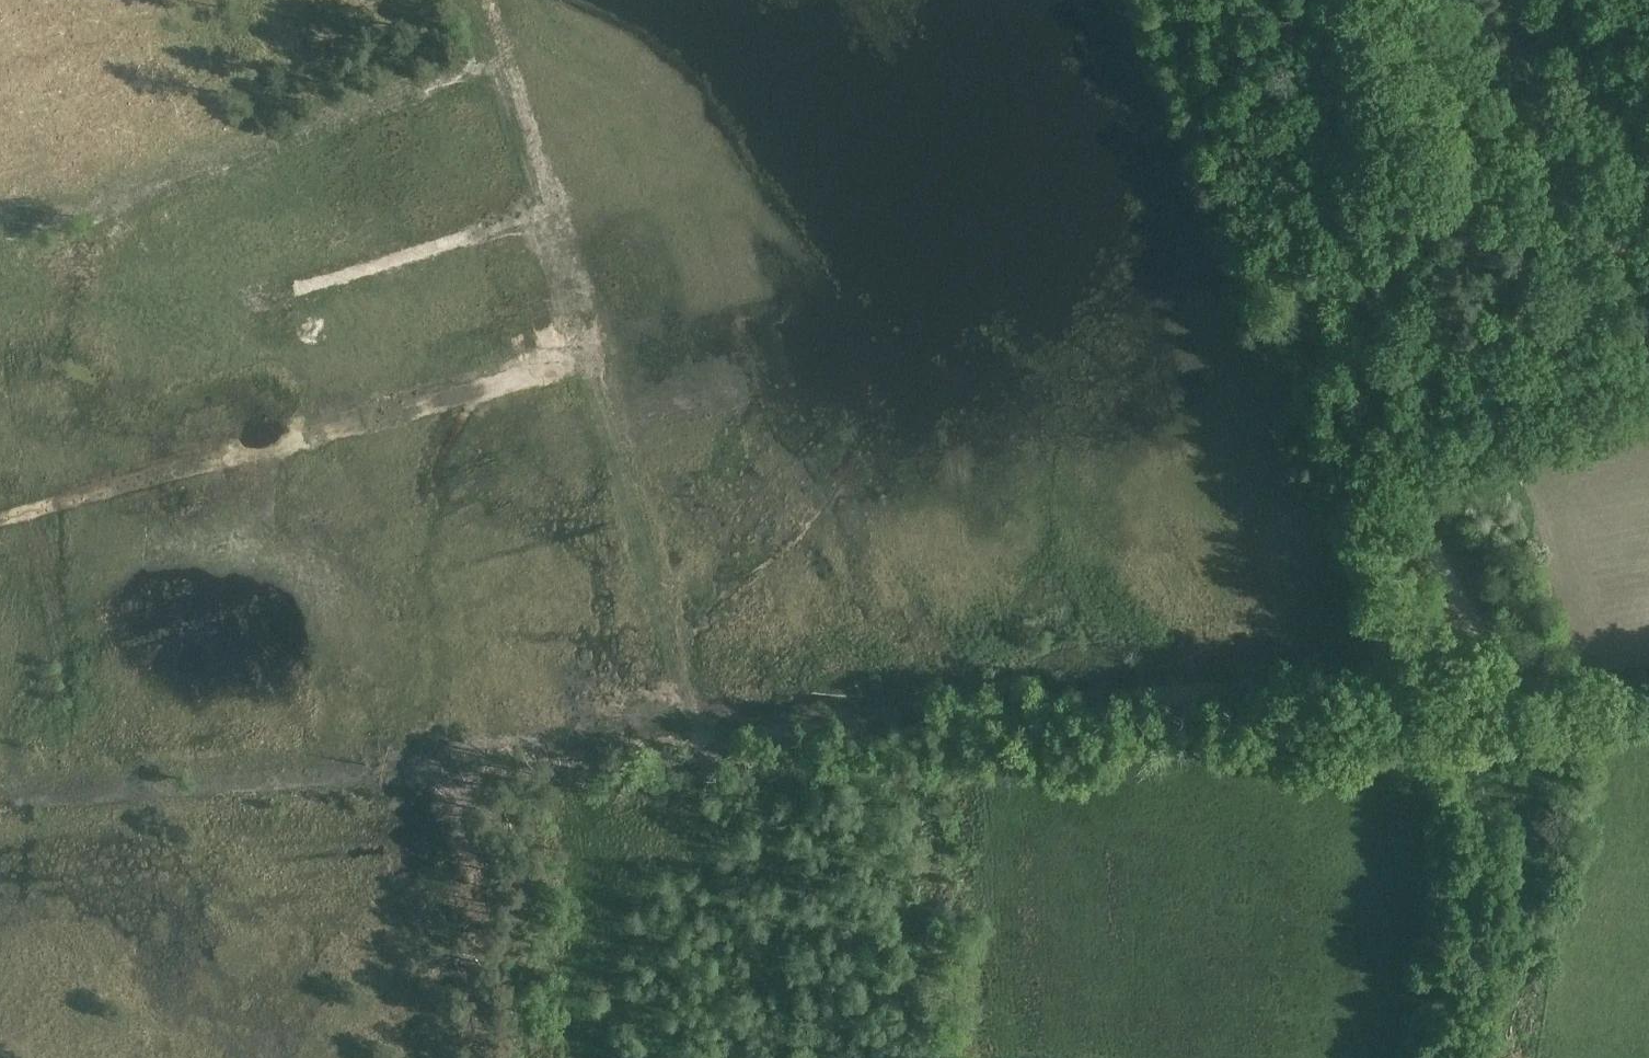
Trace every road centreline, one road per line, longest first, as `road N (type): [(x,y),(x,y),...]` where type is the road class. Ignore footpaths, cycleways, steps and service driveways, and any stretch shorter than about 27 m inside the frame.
road 1 (track): [(1648,711),(1517,721),(1397,480),(1378,413),(1398,102),(1382,0)]

